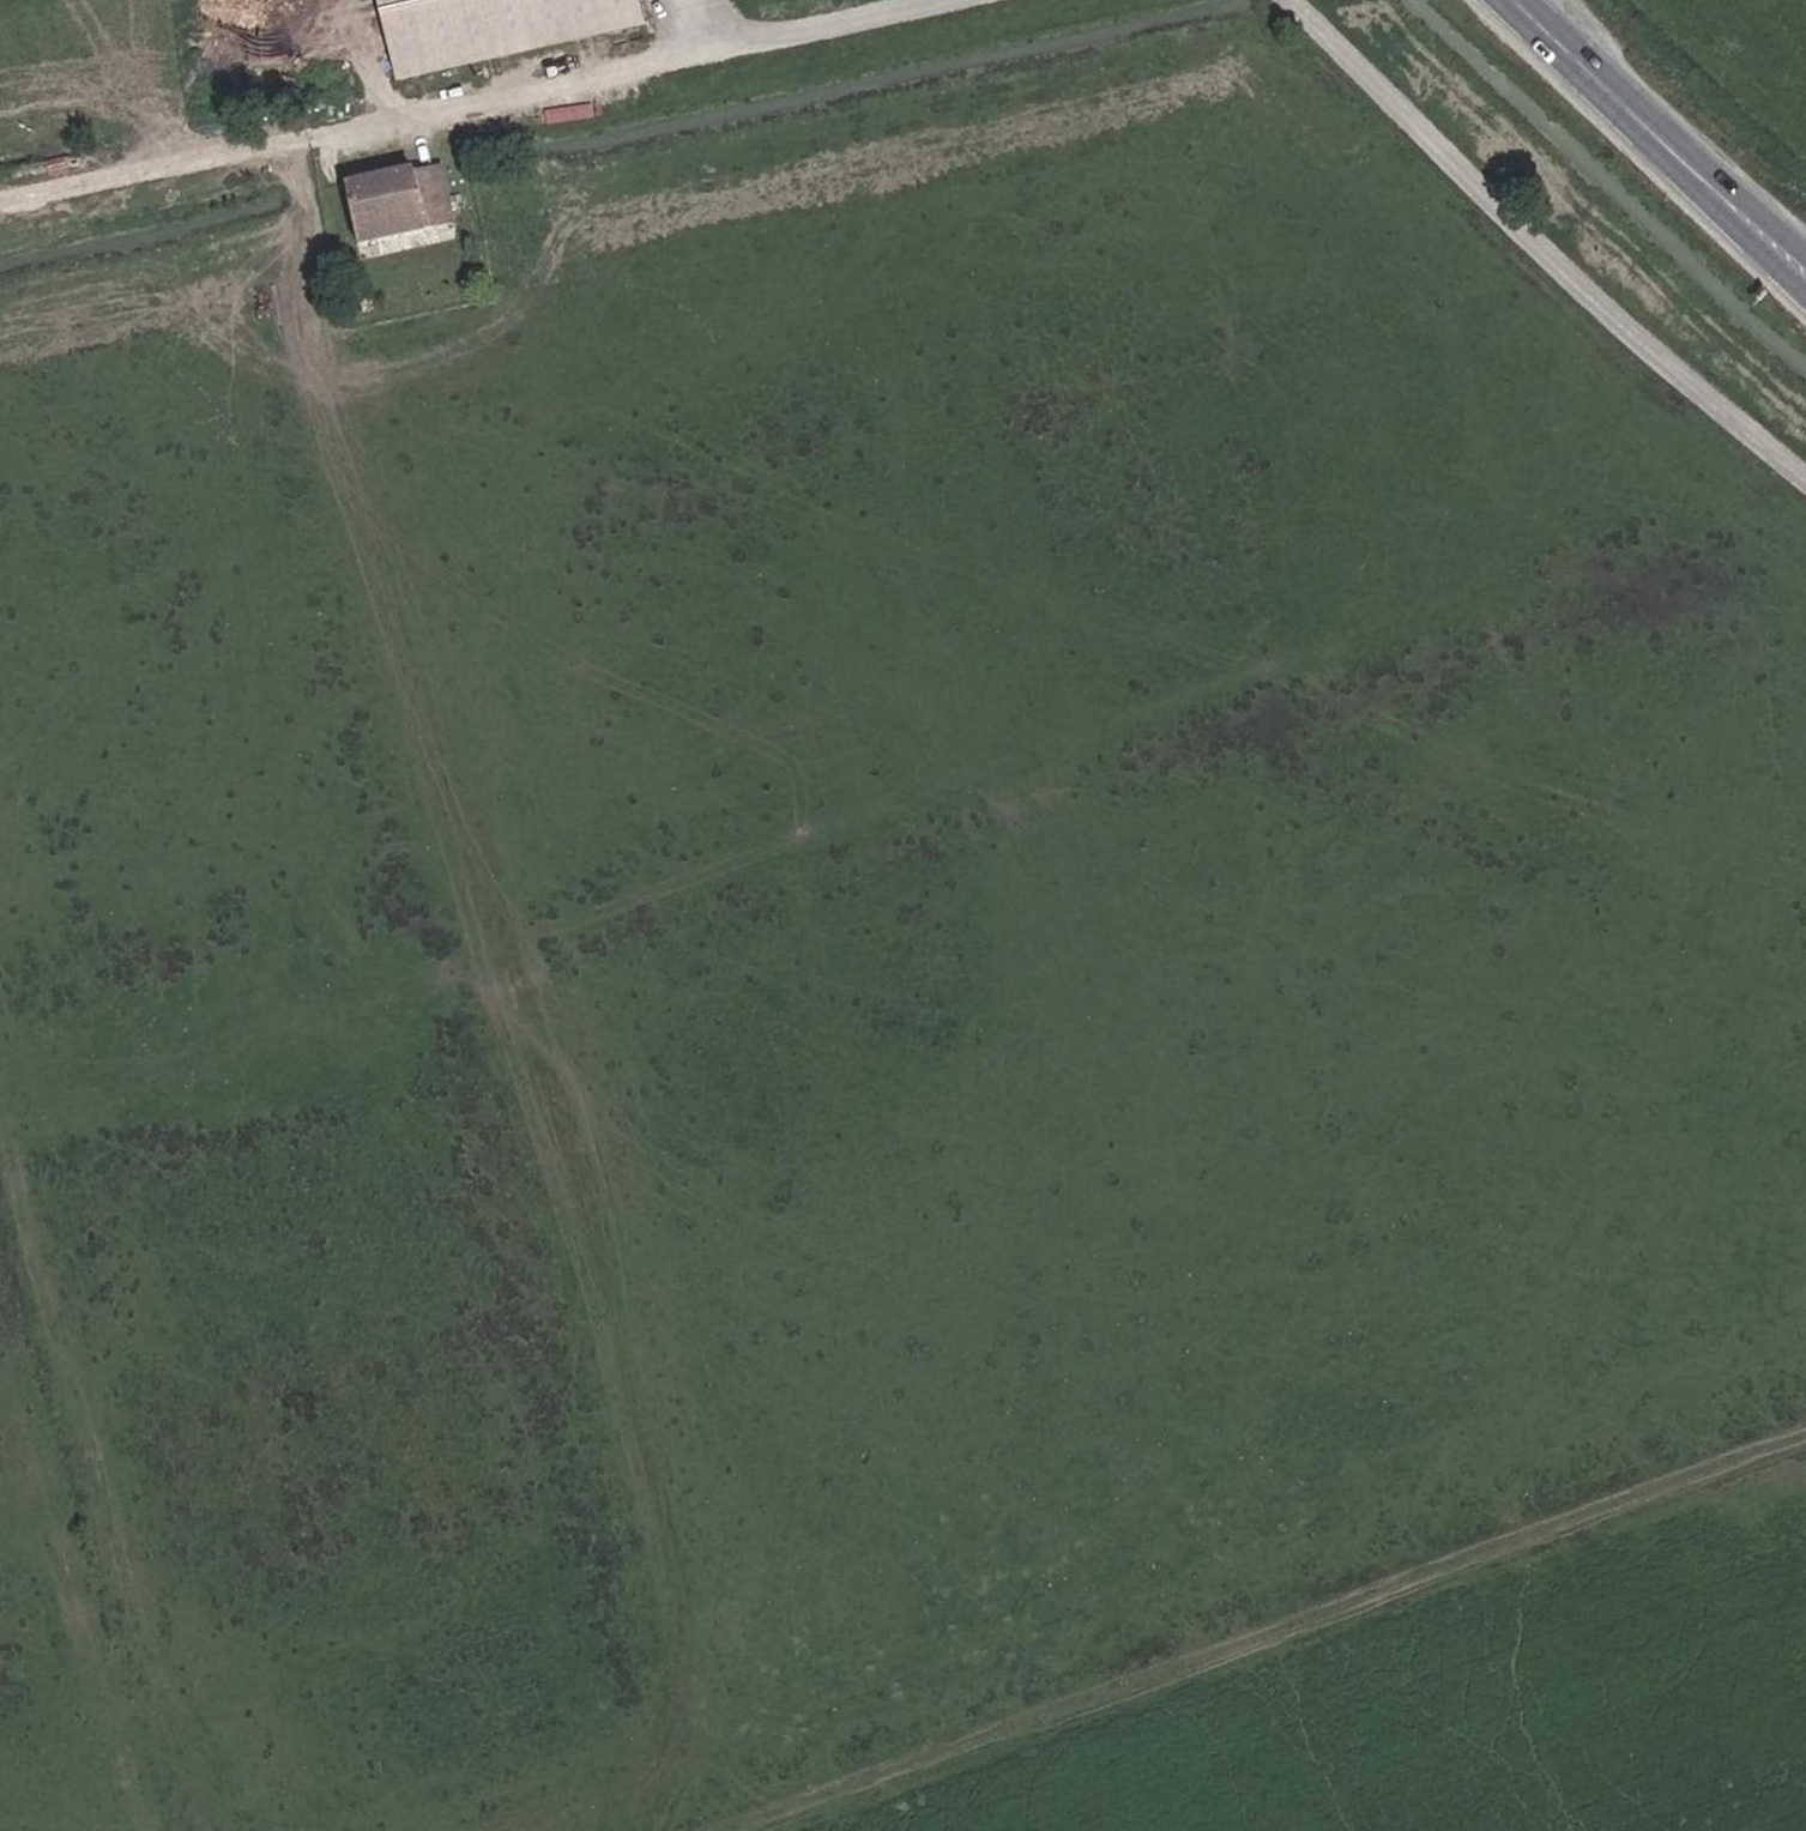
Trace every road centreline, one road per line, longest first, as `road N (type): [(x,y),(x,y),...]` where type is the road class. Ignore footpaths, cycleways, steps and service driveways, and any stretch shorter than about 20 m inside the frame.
road 1 (track): [(0,203),(938,0)]
road 2 (track): [(1290,0),(1504,215),(1805,479)]
road 3 (primary): [(1526,0),(1784,251)]

